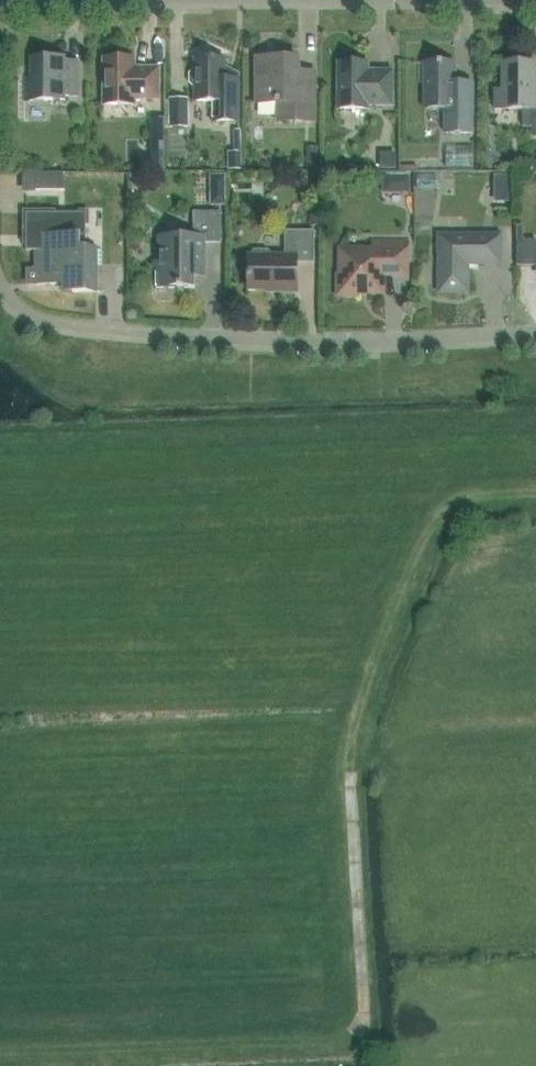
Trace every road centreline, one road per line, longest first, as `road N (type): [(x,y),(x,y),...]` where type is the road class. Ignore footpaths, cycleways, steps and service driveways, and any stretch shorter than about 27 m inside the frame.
road 1 (residential): [(0,286),(26,317),(68,330),(338,345),(535,335)]

